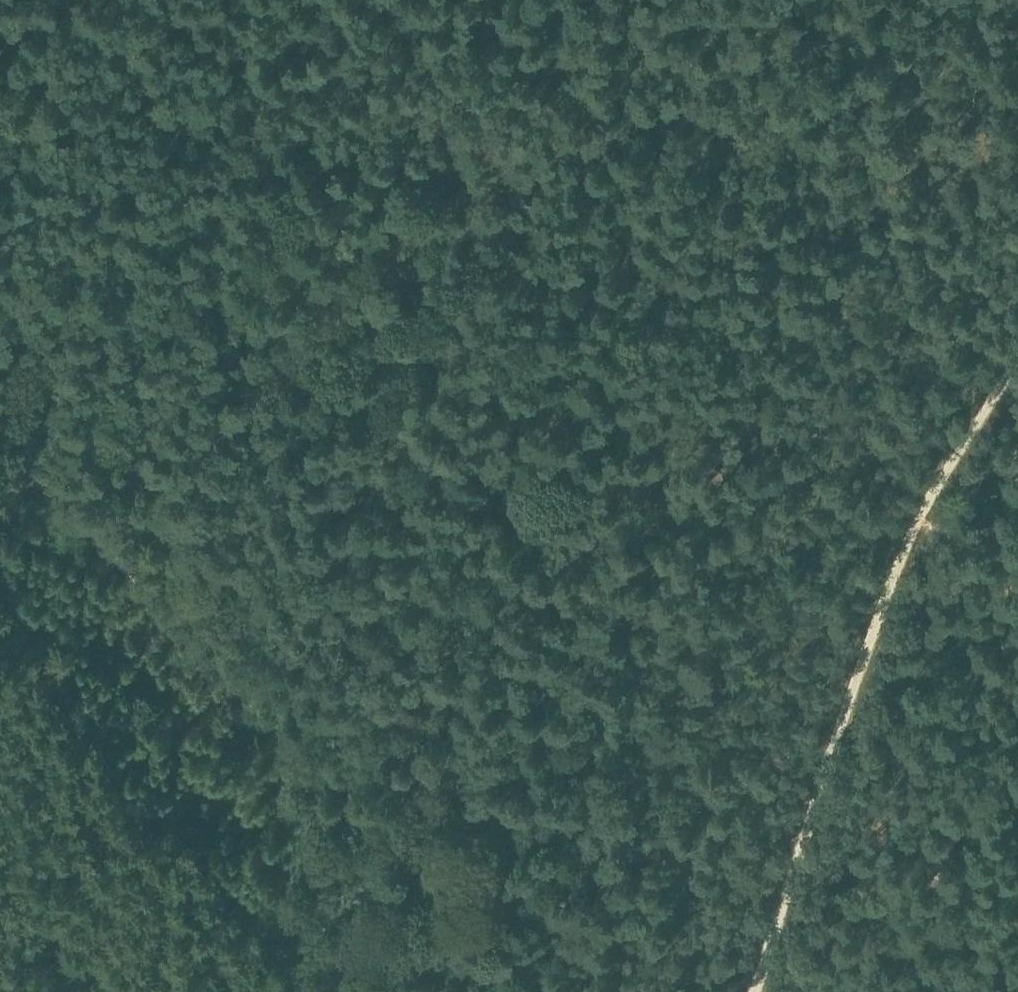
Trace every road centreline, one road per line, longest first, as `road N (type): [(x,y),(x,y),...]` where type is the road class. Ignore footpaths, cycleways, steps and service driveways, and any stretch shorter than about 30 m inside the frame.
road 1 (track): [(1017,368),(899,579),(755,991)]
road 2 (track): [(1017,792),(972,815),(951,839),(906,955),(876,991)]

